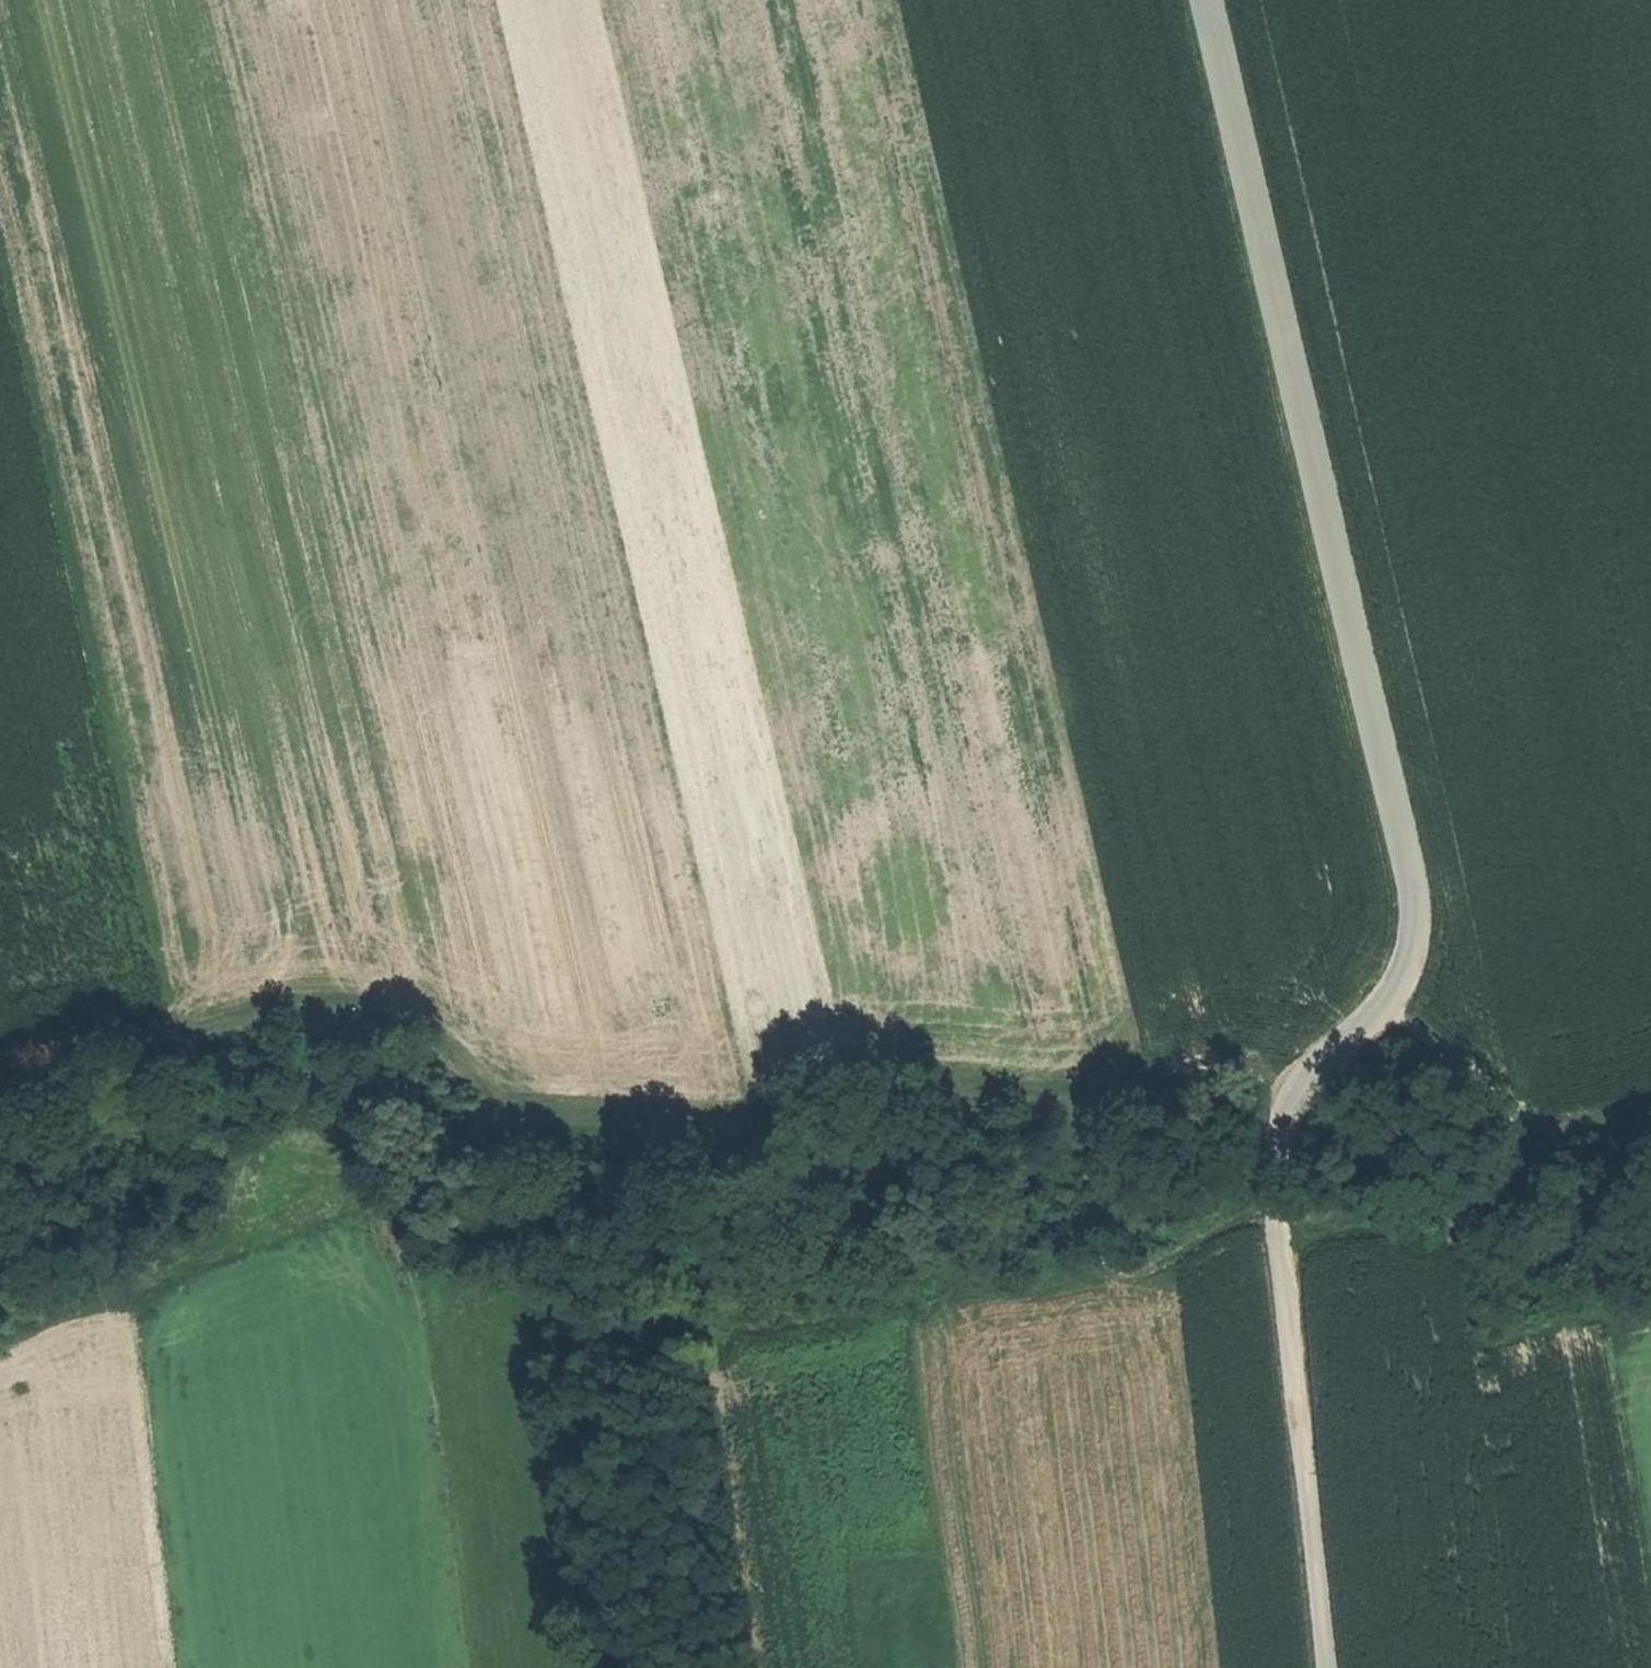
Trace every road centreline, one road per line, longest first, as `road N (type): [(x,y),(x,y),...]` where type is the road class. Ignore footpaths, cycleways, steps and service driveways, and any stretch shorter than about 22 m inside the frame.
road 1 (track): [(1328,1667),(1278,1188),(1281,1142),(1300,1090),(1398,992),(1416,934),(1414,879),(1209,0)]
road 2 (track): [(1650,1073),(1300,1090),(996,1119)]
road 3 (track): [(462,1059),(326,1003),(0,1085)]

